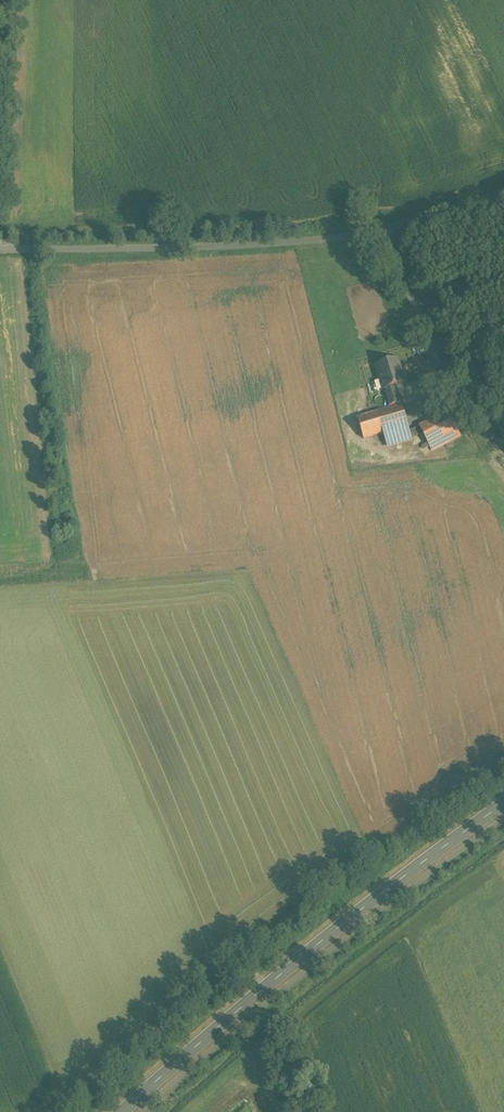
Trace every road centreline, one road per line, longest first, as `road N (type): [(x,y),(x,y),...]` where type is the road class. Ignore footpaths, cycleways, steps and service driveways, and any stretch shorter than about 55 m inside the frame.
road 1 (unclassified): [(503,194),(327,241),(0,252)]
road 2 (secondary): [(123,1111),(368,903),(503,804)]

